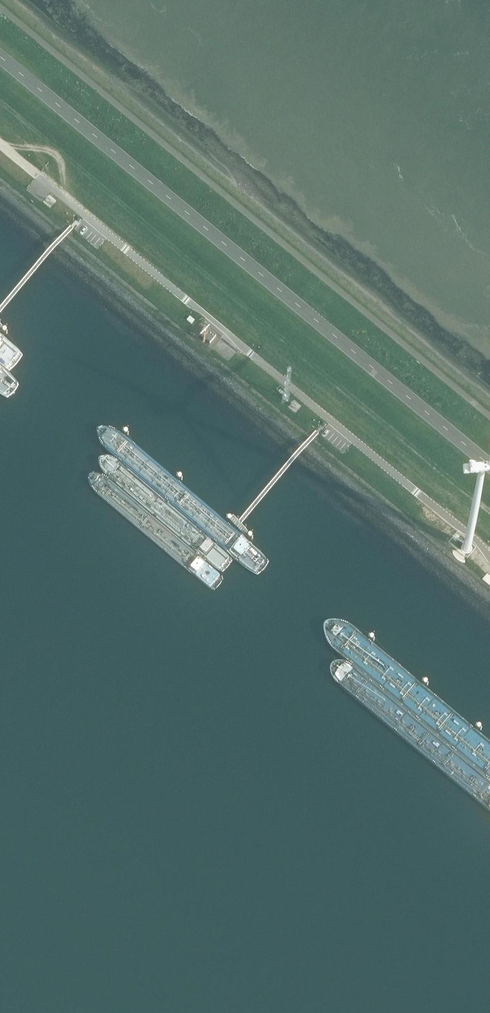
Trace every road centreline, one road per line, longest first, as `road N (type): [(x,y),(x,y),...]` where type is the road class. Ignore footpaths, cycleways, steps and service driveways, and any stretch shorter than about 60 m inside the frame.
road 1 (tertiary): [(489,462),(0,51)]

